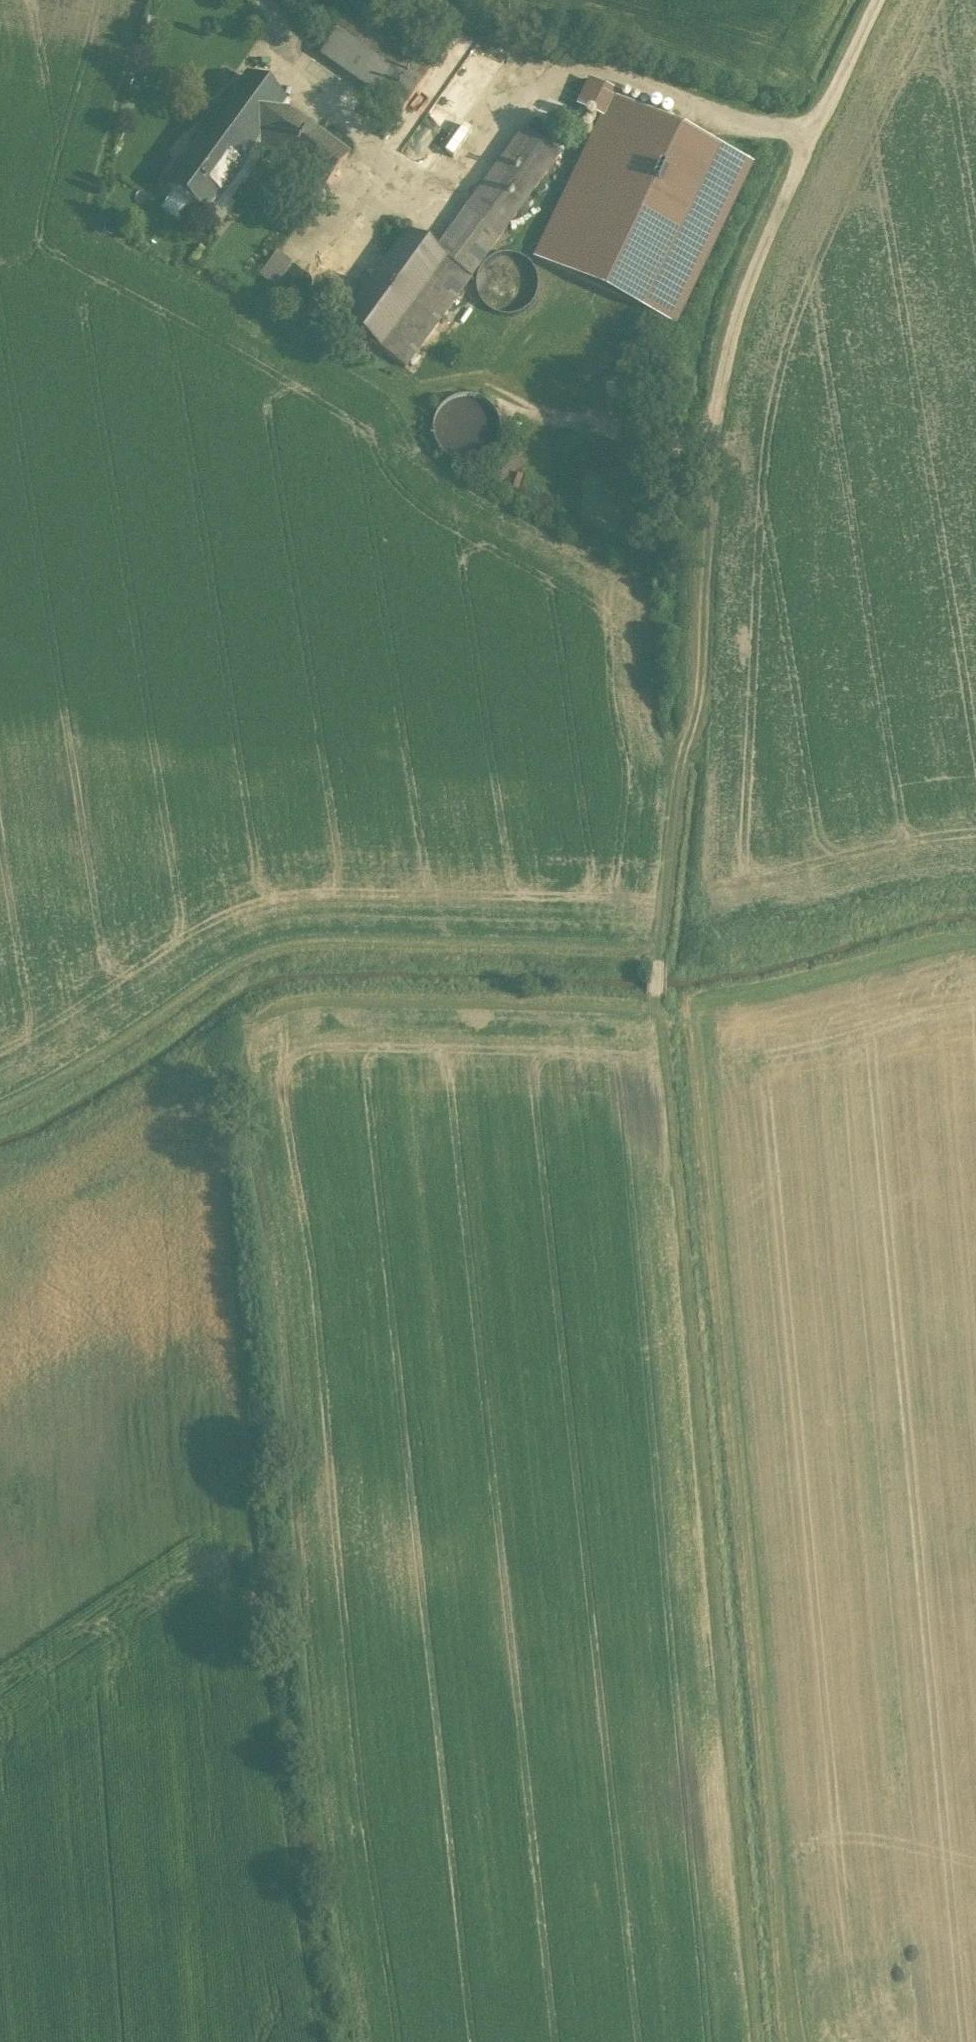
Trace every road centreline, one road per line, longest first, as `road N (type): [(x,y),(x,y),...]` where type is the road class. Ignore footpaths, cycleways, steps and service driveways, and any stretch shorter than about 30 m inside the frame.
road 1 (track): [(655,1014),(692,532),(720,351),(737,287),(874,0)]

